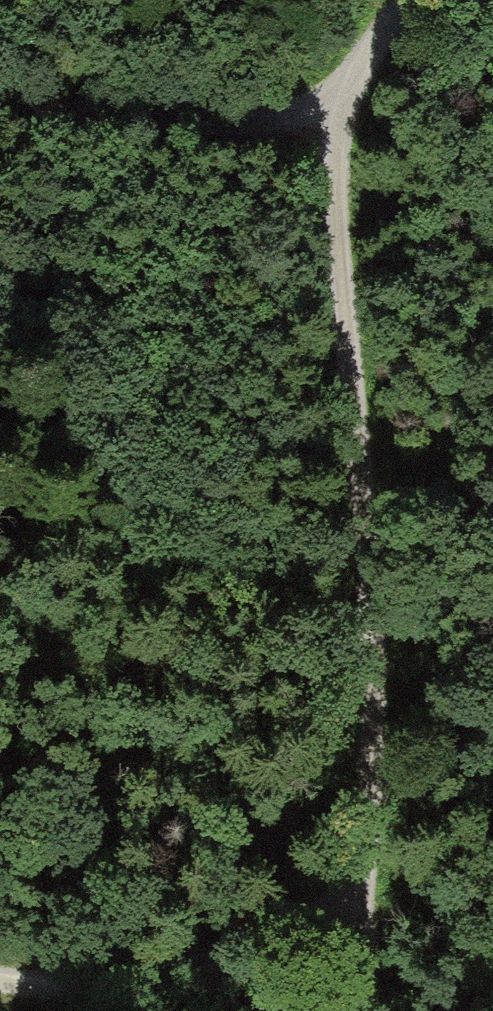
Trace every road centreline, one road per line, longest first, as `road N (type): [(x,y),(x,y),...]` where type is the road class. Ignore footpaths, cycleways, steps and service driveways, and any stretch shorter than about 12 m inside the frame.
road 1 (track): [(356,1010),(369,593),(331,214),(333,123),(346,77),(406,0)]
road 2 (track): [(362,888),(295,938),(185,981),(0,979)]
road 3 (track): [(333,123),(0,101)]

